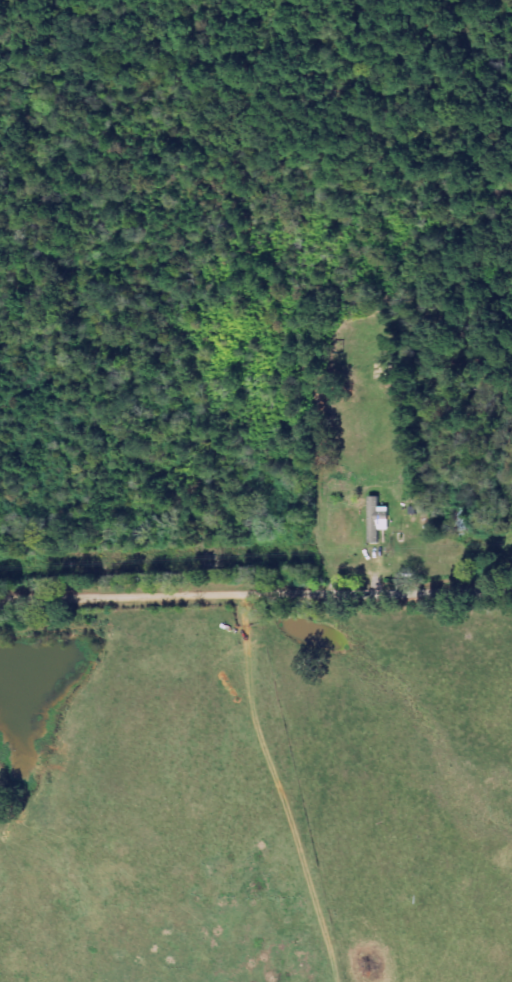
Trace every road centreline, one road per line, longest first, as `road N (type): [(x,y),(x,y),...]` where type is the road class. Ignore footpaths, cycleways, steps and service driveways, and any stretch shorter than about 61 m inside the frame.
road 1 (residential): [(0,608),(511,616)]

